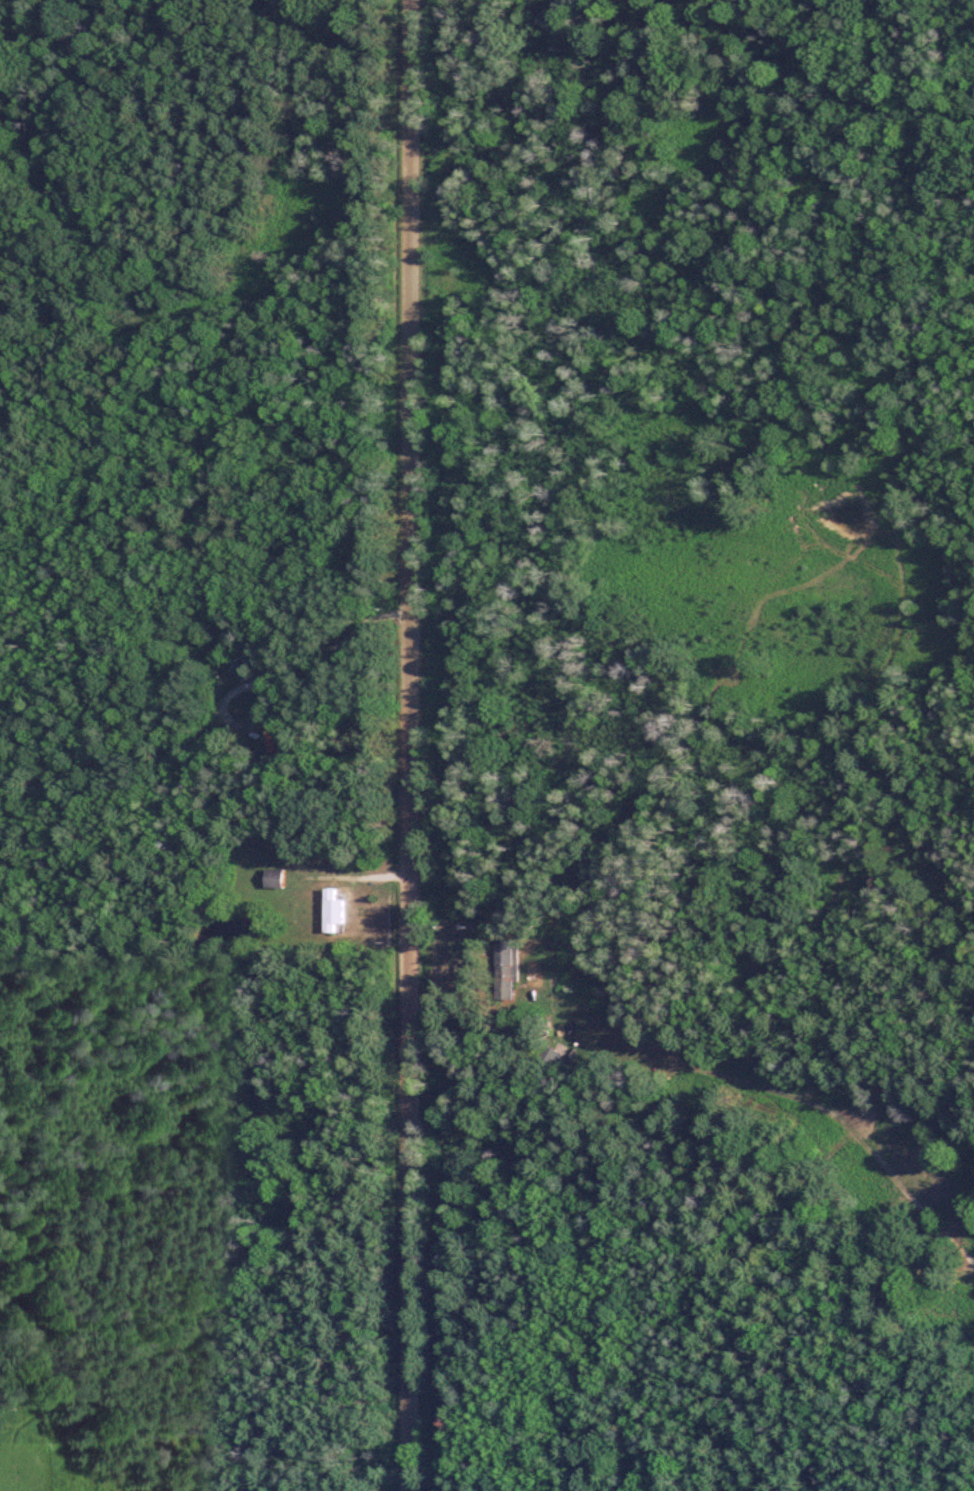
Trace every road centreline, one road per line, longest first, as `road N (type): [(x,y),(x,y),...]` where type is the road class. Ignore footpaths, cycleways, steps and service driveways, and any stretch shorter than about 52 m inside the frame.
road 1 (residential): [(413,1490),(415,0)]

